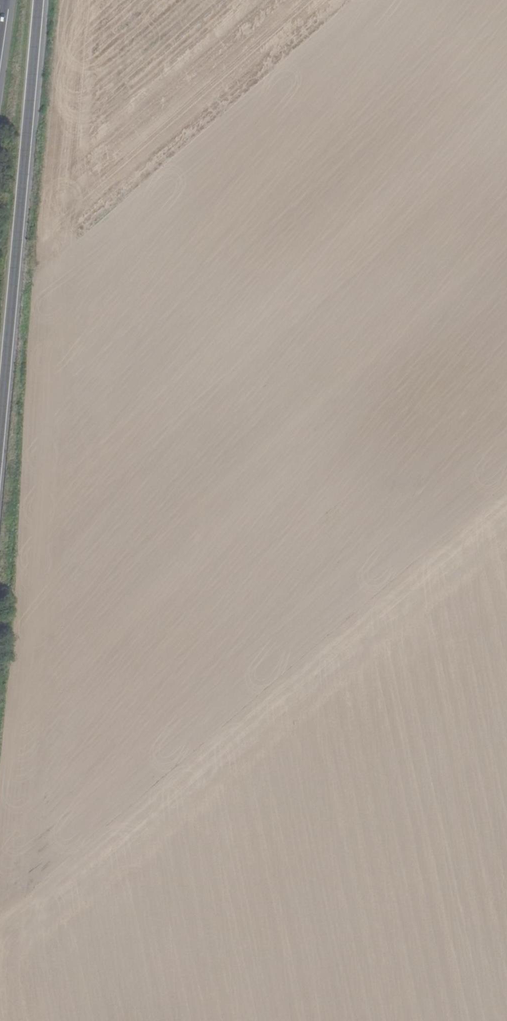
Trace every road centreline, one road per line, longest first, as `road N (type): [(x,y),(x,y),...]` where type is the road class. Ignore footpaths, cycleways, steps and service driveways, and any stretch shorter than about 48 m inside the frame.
road 1 (trunk): [(0,449),(38,0)]

